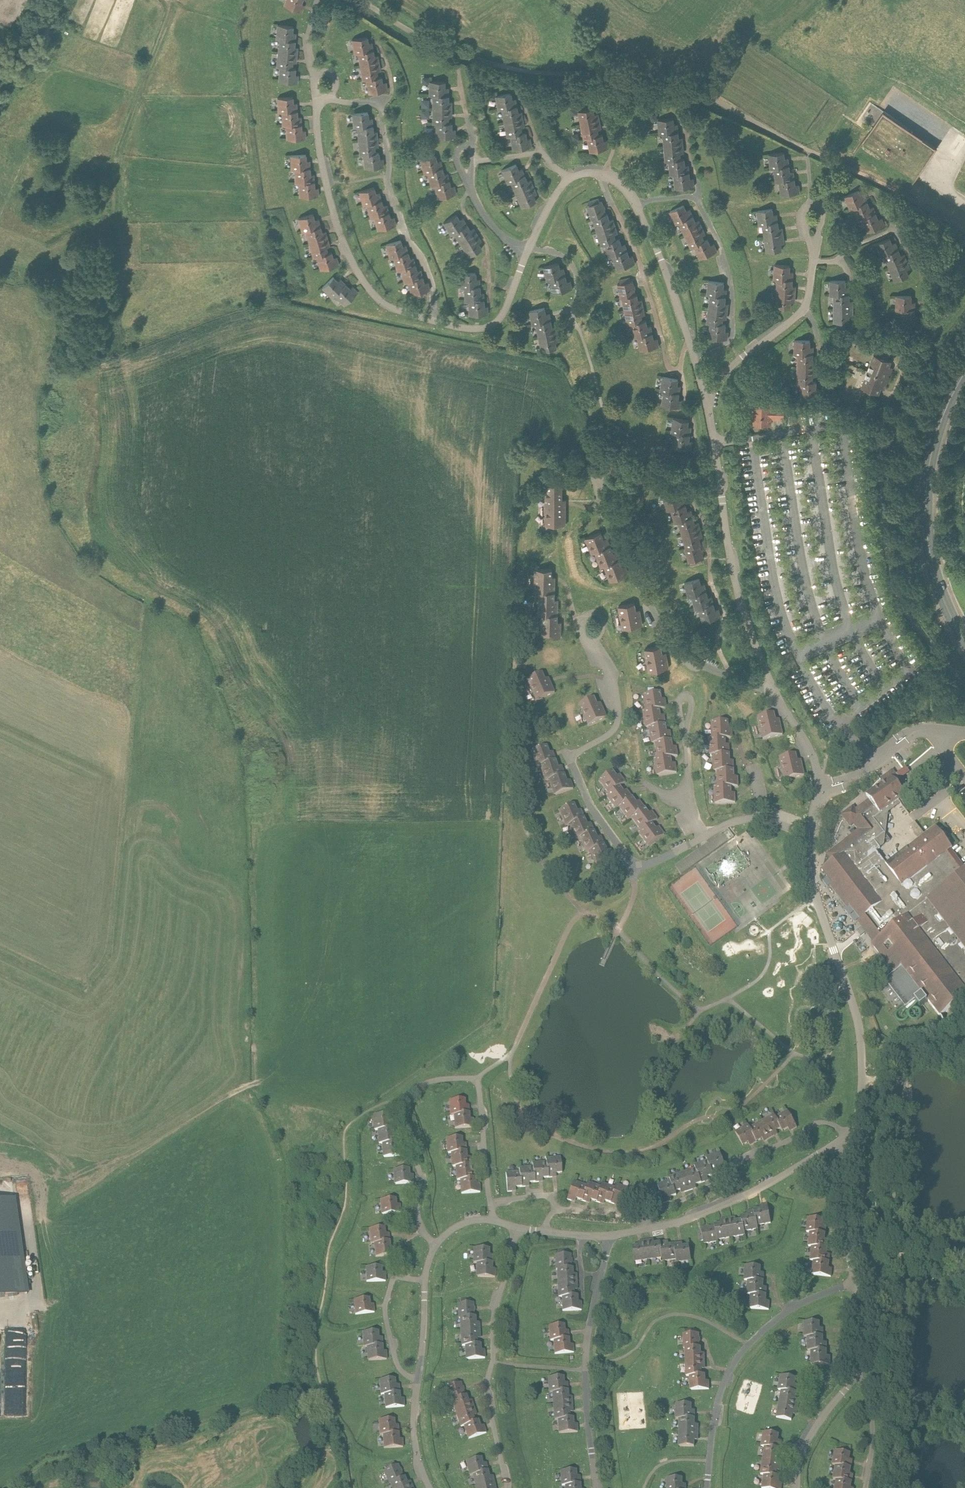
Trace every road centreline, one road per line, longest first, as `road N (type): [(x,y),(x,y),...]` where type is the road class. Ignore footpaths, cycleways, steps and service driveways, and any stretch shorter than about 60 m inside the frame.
road 1 (secondary): [(964,641),(935,577),(926,512),(933,445),(964,373)]
road 2 (track): [(163,0),(167,15),(114,154),(111,219)]

